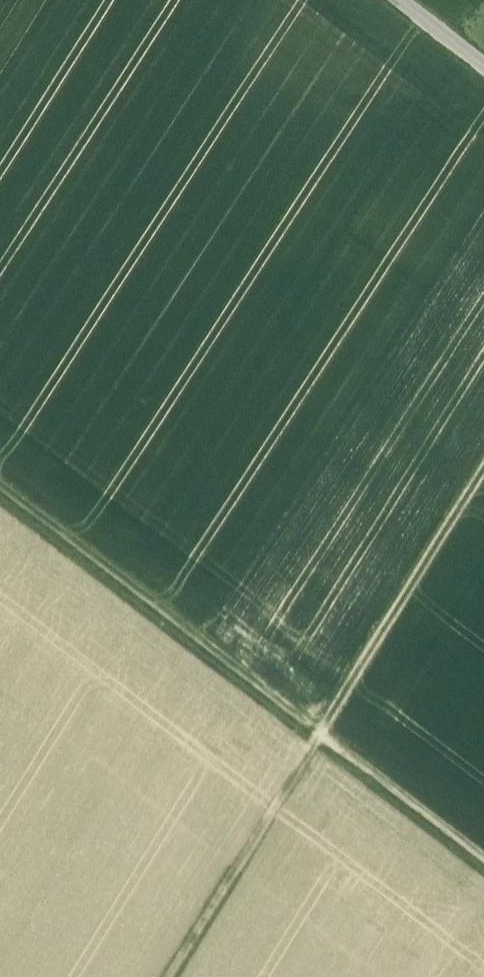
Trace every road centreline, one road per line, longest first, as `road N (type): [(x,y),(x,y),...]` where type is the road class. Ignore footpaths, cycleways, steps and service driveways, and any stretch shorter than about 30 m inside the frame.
road 1 (track): [(0,491),(317,733),(483,465)]
road 2 (track): [(166,976),(317,733),(483,859)]

